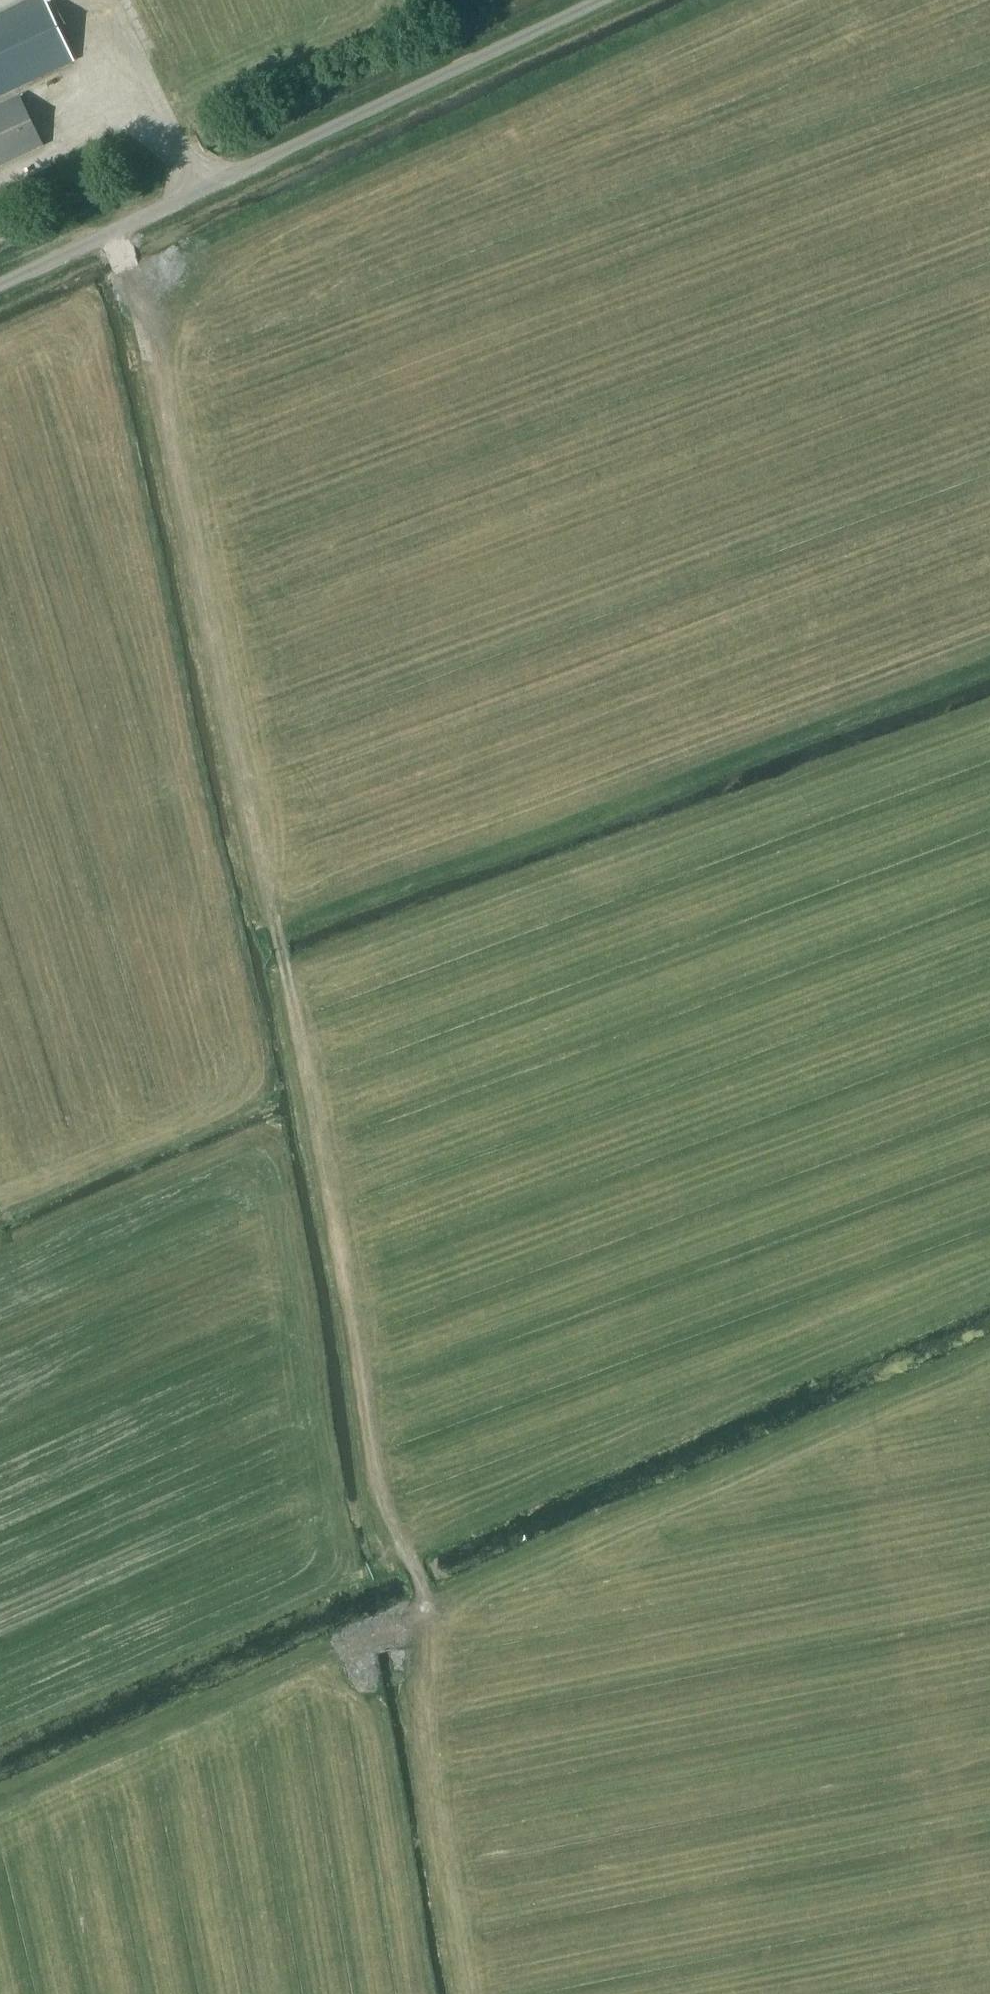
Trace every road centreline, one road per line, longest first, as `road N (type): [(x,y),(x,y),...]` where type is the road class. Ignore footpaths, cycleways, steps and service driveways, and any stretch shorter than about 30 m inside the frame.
road 1 (unclassified): [(0,287),(615,0)]

